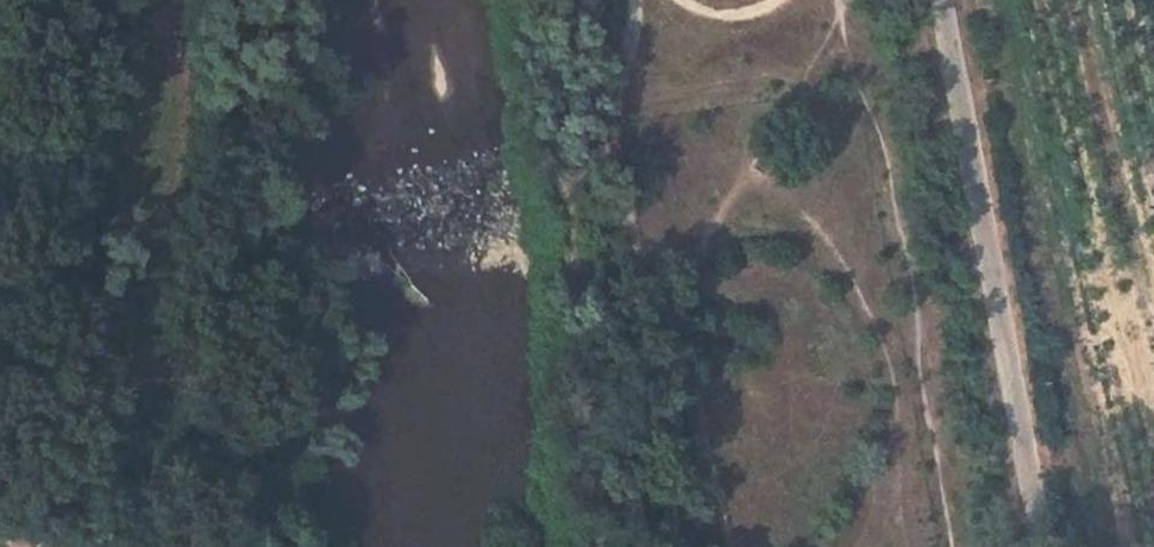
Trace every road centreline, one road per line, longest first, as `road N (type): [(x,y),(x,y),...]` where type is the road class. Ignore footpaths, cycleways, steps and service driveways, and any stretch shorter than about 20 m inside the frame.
road 1 (unclassified): [(940,0),(1047,546)]
road 2 (track): [(627,546),(577,295),(615,0)]

